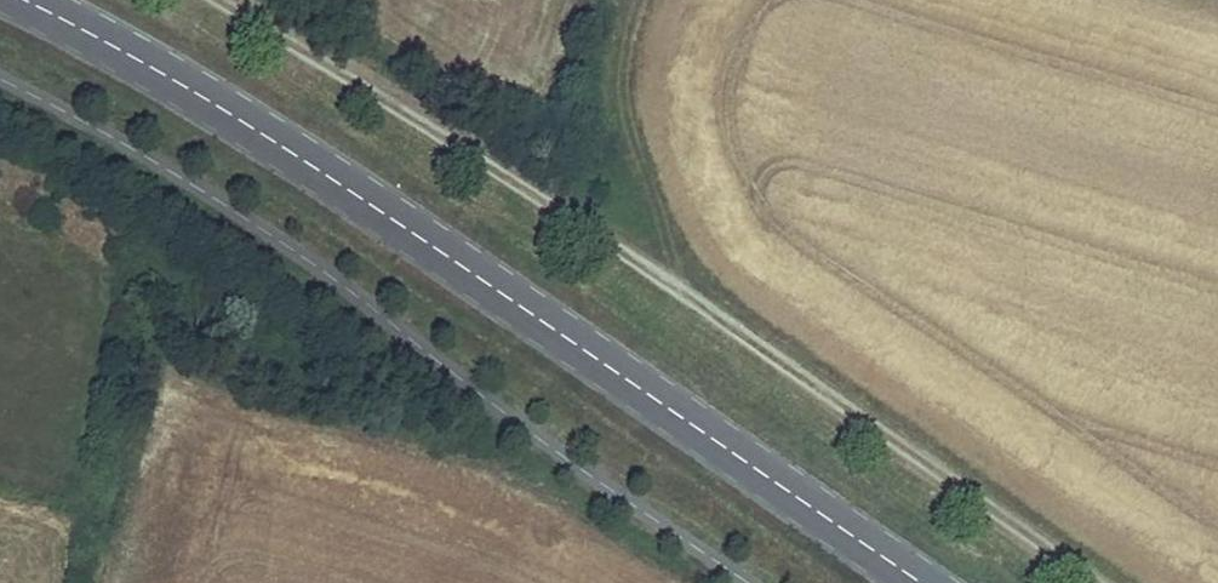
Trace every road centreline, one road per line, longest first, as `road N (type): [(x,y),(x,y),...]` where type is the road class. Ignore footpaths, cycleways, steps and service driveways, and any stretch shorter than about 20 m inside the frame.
road 1 (secondary): [(22,0),(179,81),(334,180),(927,582)]
road 2 (track): [(222,0),(496,166),(1099,582)]

